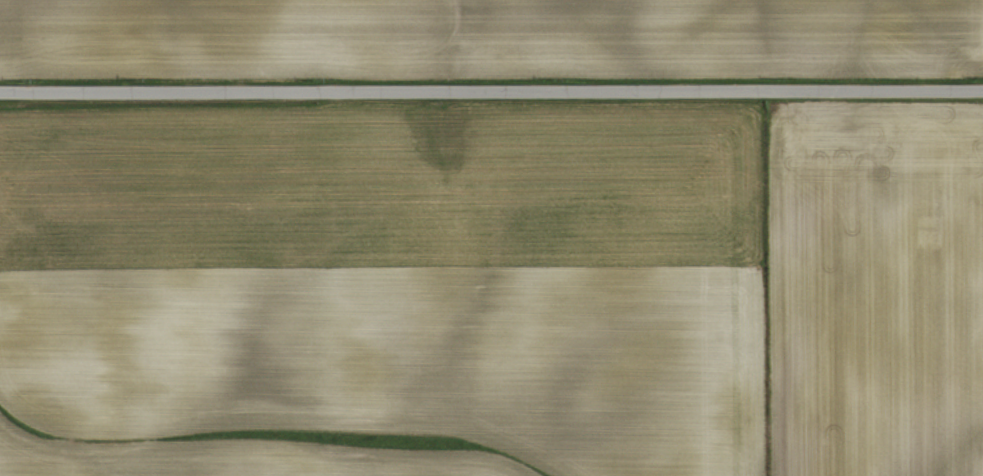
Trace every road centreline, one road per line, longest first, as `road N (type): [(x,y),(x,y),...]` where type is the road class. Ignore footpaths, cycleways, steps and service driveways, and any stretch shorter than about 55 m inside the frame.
road 1 (residential): [(982,86),(0,89)]

